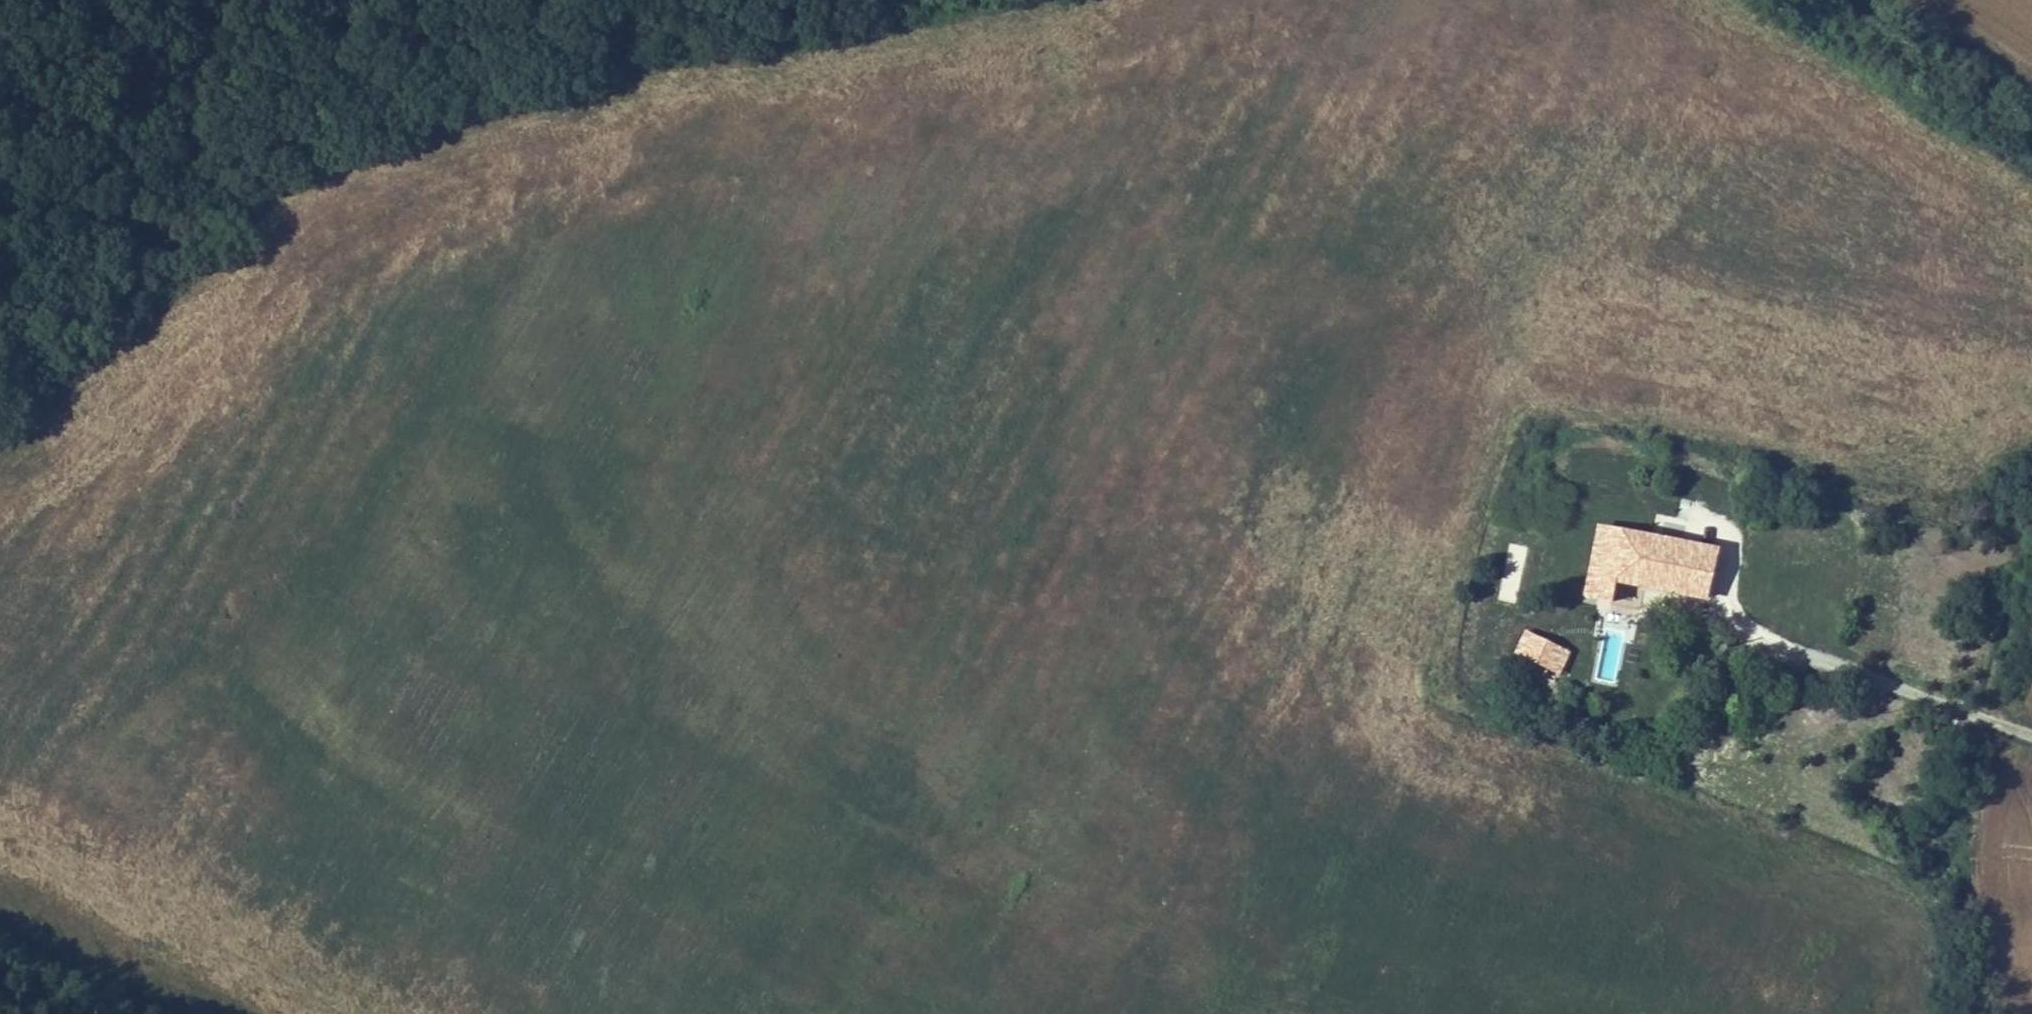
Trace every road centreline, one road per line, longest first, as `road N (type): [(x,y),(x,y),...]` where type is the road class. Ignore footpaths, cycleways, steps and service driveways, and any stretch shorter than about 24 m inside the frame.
road 1 (track): [(2031,725),(1762,644)]

